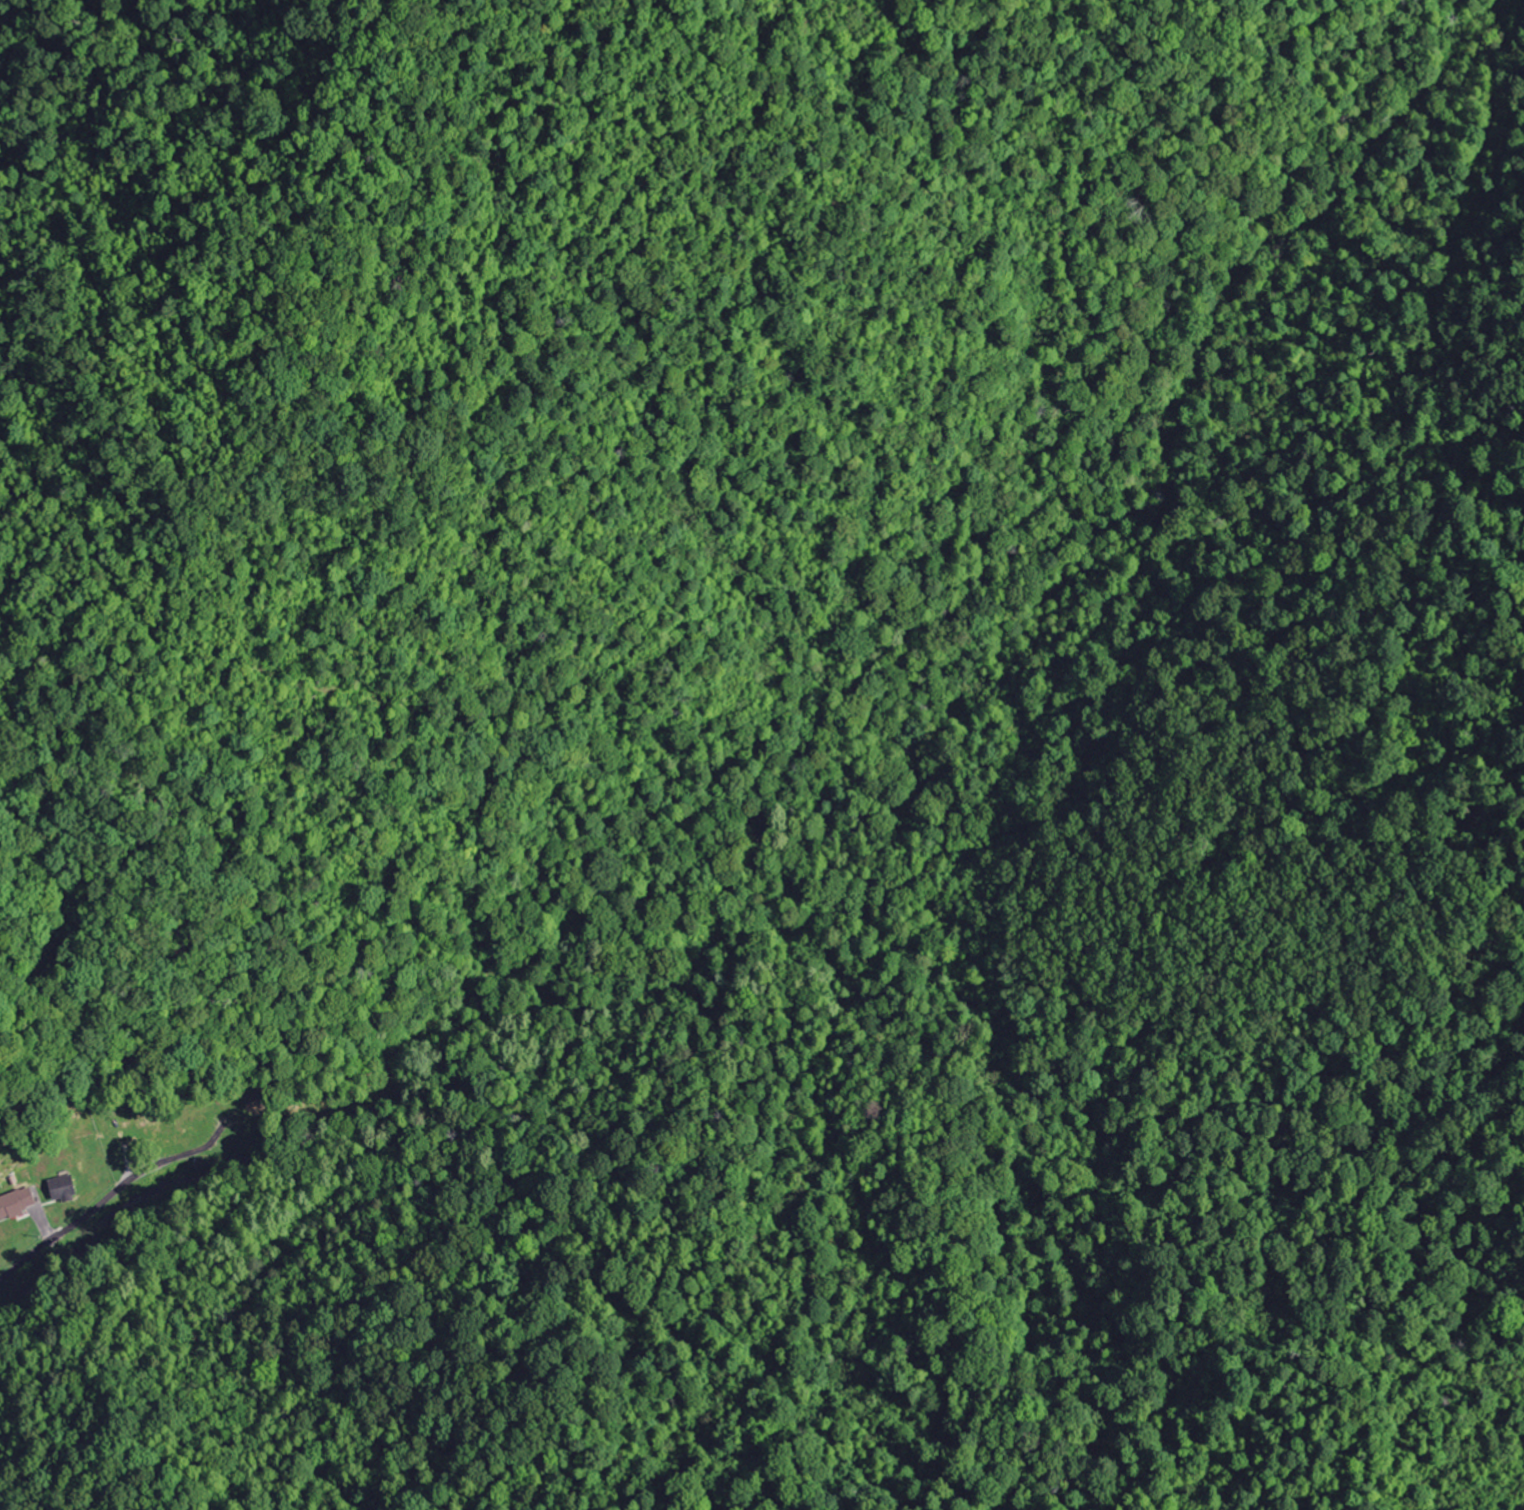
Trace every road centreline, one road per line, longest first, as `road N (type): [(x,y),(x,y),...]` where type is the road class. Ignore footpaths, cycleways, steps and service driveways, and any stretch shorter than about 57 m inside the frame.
road 1 (residential): [(0,1284),(128,1182),(207,1148),(223,1128)]

